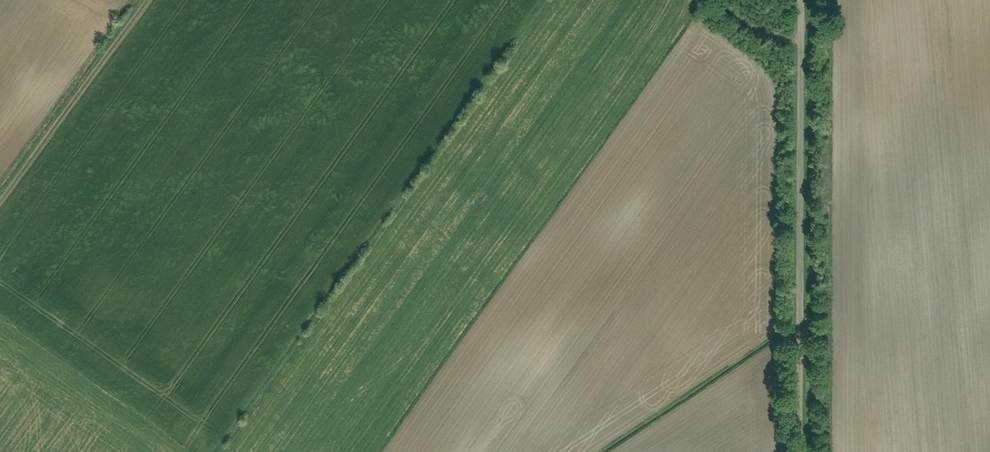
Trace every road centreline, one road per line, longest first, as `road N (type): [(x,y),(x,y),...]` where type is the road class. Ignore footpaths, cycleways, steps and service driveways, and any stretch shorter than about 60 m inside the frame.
road 1 (unclassified): [(800,0),(793,451)]

